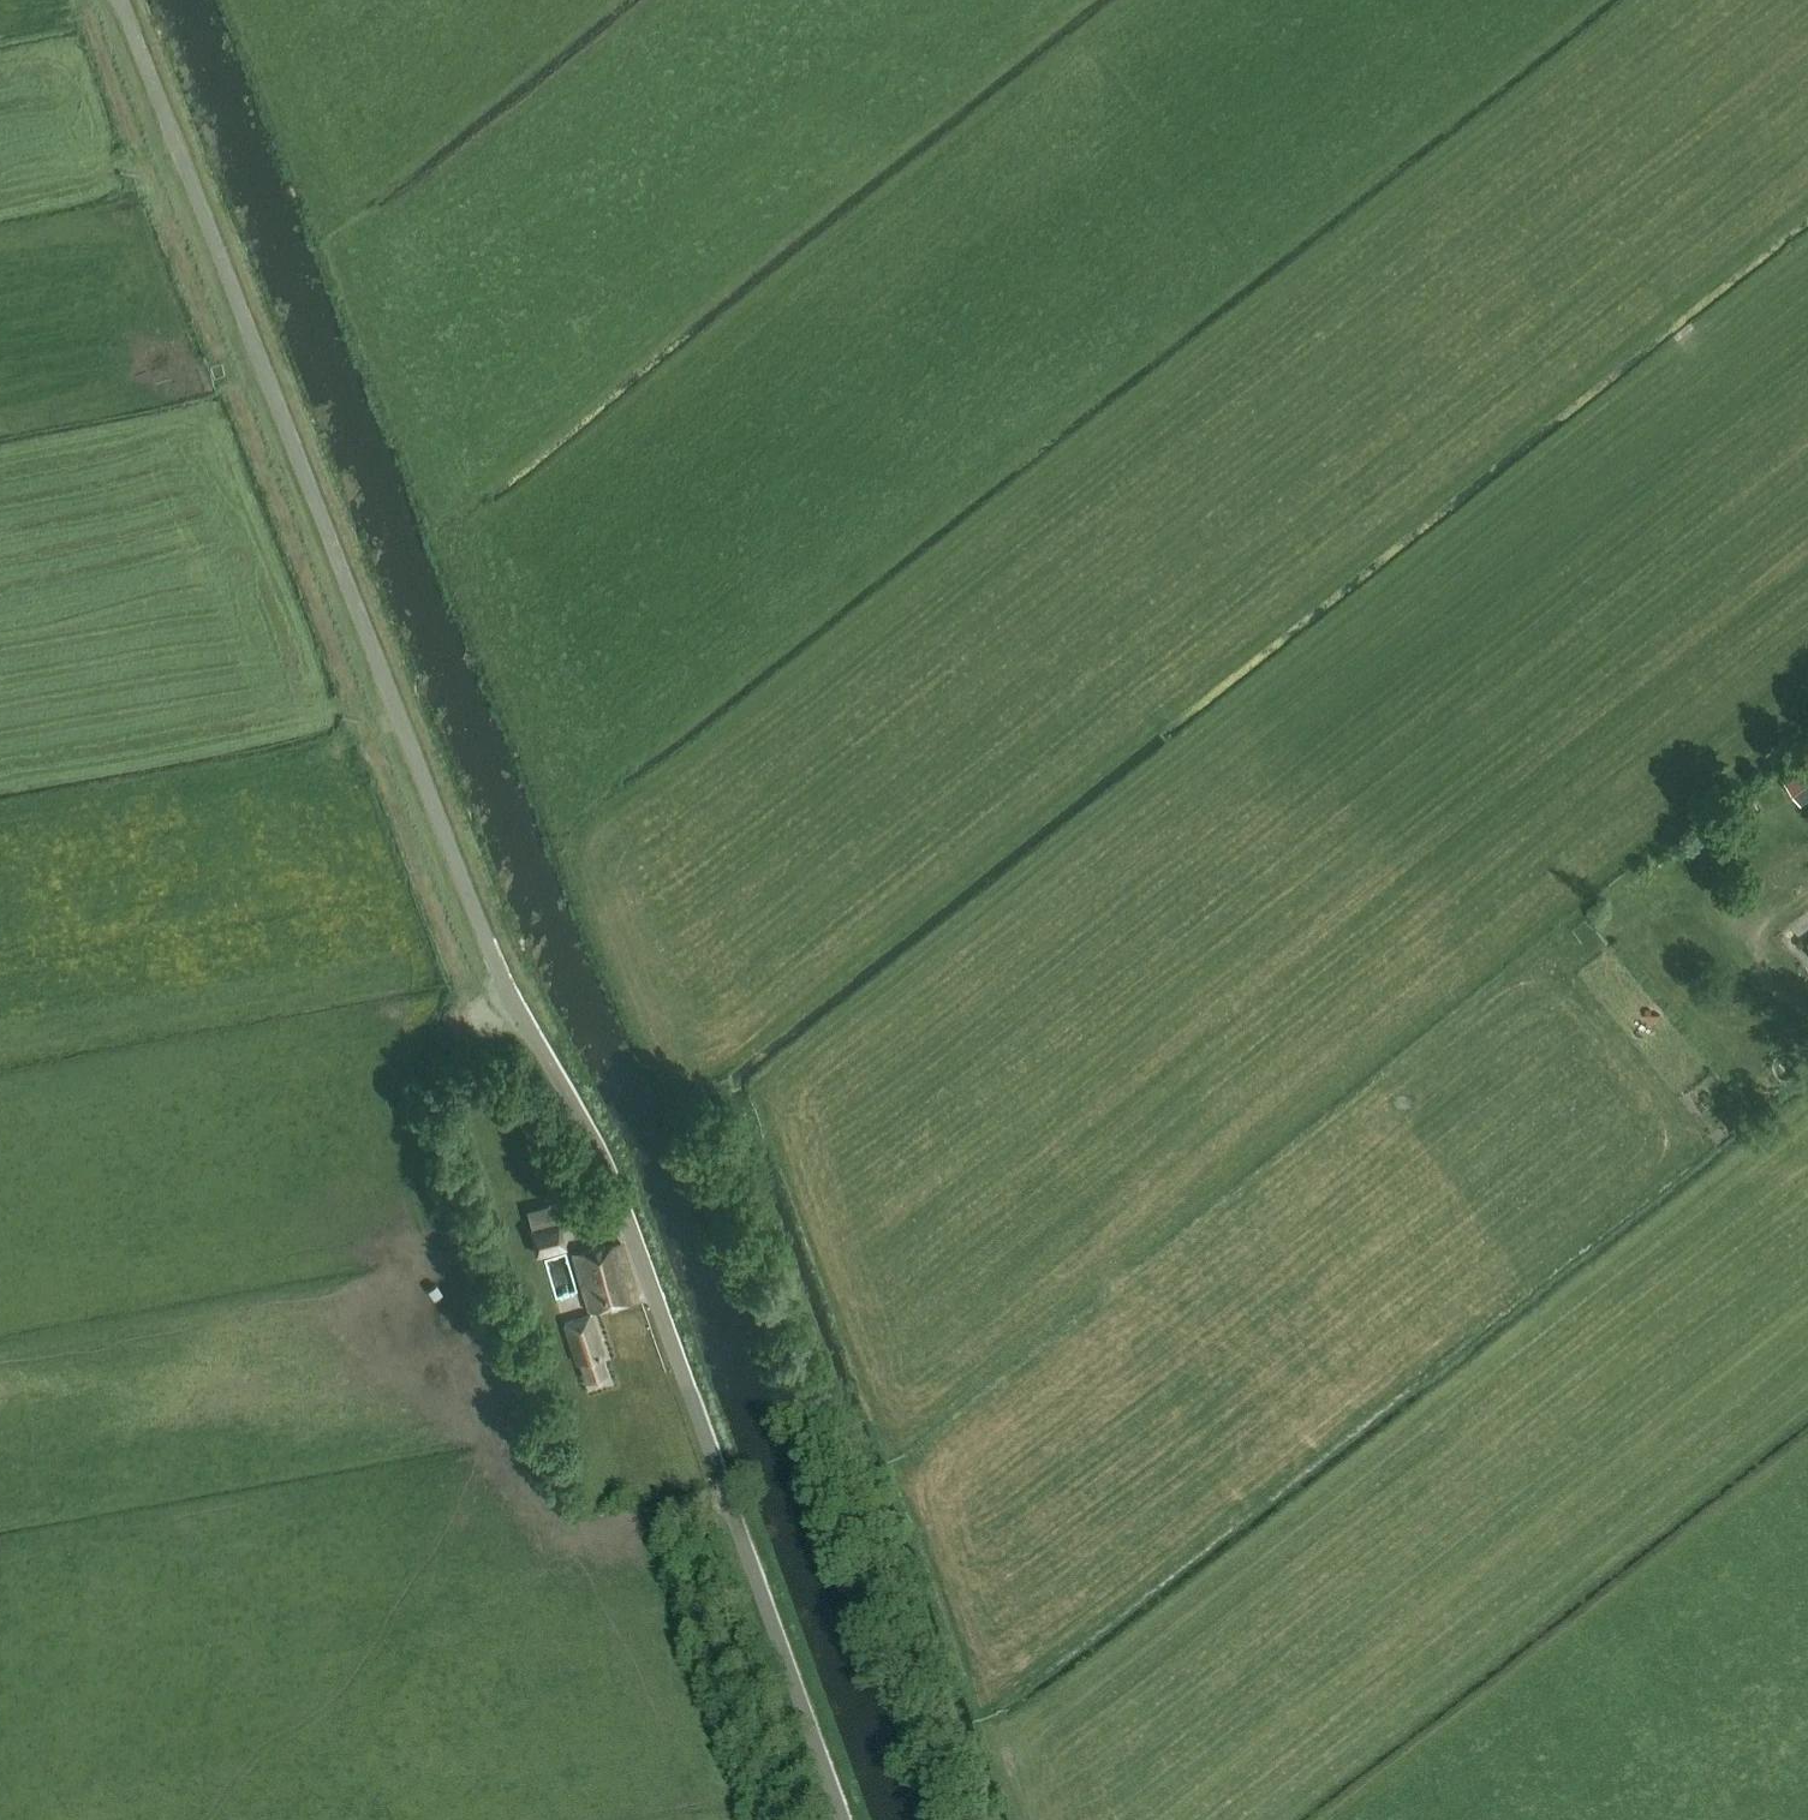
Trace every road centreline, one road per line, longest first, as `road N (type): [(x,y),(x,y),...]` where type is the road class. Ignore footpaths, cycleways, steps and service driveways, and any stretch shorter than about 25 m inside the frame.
road 1 (unclassified): [(835,1819),(627,1220),(579,1118),(510,1005),(120,0)]

